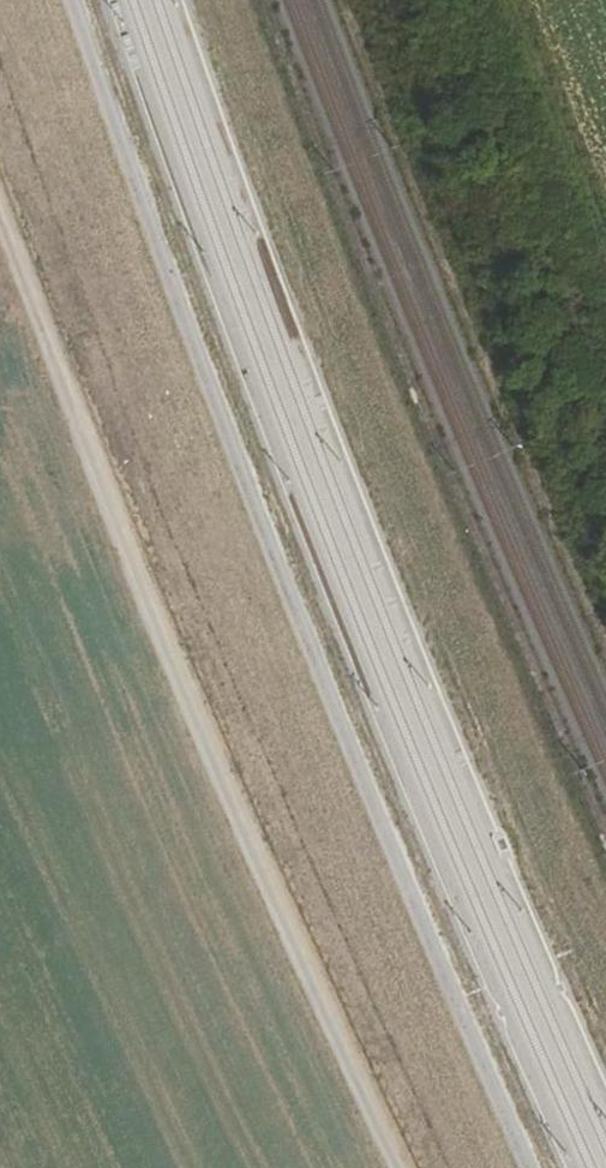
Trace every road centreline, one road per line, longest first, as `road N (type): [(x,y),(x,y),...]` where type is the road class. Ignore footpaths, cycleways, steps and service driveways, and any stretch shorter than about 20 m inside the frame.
road 1 (track): [(532,1167),(330,713),(72,0)]
road 2 (track): [(402,1167),(60,379),(0,213)]

